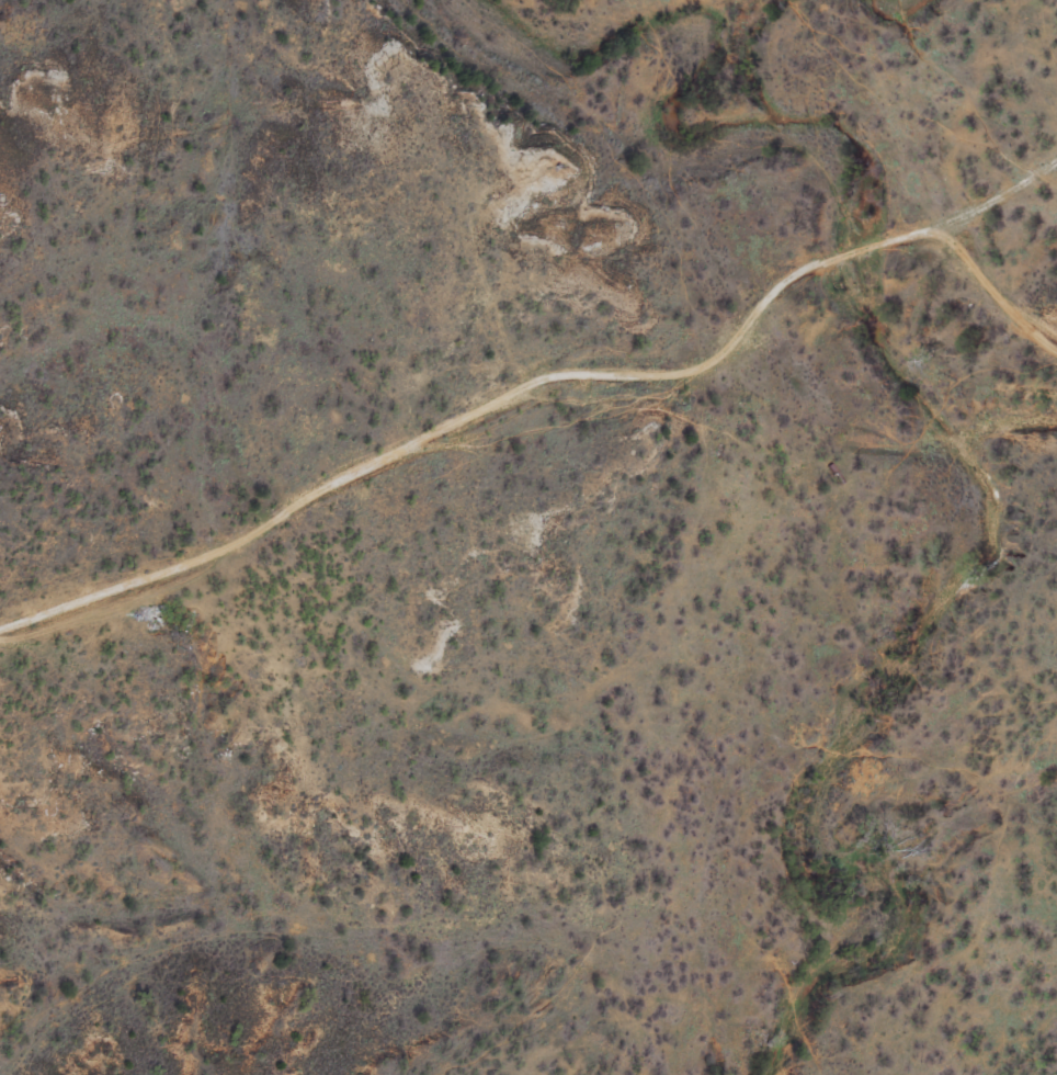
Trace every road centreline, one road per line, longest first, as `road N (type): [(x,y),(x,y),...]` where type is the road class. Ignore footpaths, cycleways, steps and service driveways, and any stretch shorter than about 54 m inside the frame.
road 1 (residential): [(1056,337),(934,237),(890,234),(820,254),(781,276),(714,360),(670,371),(555,375),(315,490),(235,539),(0,624)]

